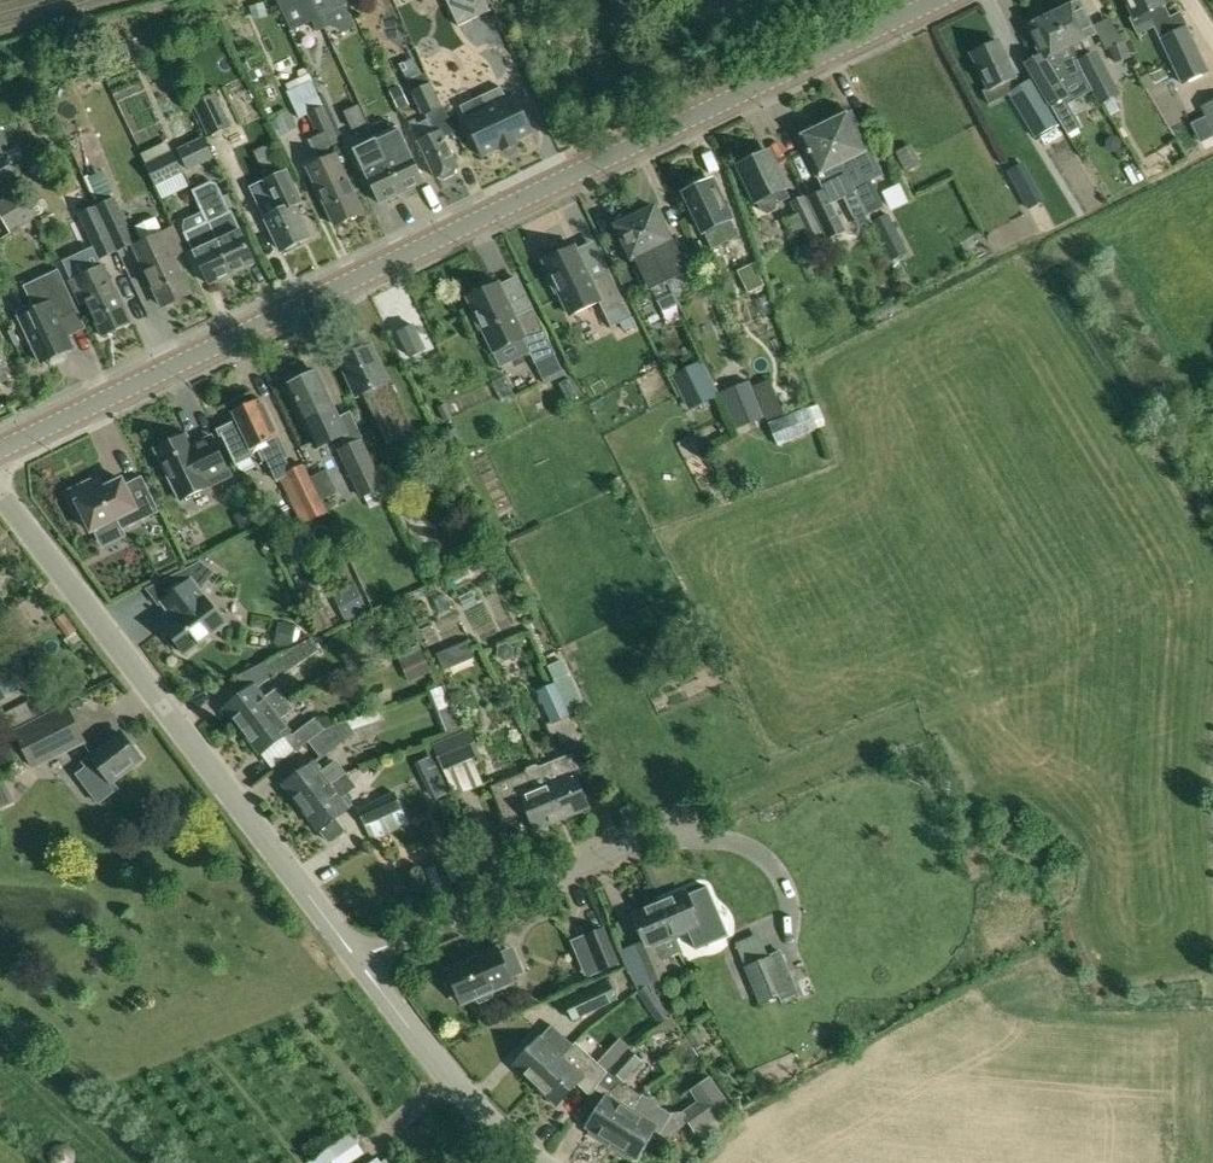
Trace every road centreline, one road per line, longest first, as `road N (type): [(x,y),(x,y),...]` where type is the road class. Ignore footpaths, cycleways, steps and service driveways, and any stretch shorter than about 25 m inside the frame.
road 1 (tertiary): [(0,450),(936,0)]
road 2 (residential): [(357,958),(0,494)]
road 3 (residential): [(357,958),(693,816)]
road 4 (residential): [(535,1162),(450,1082),(357,958)]

